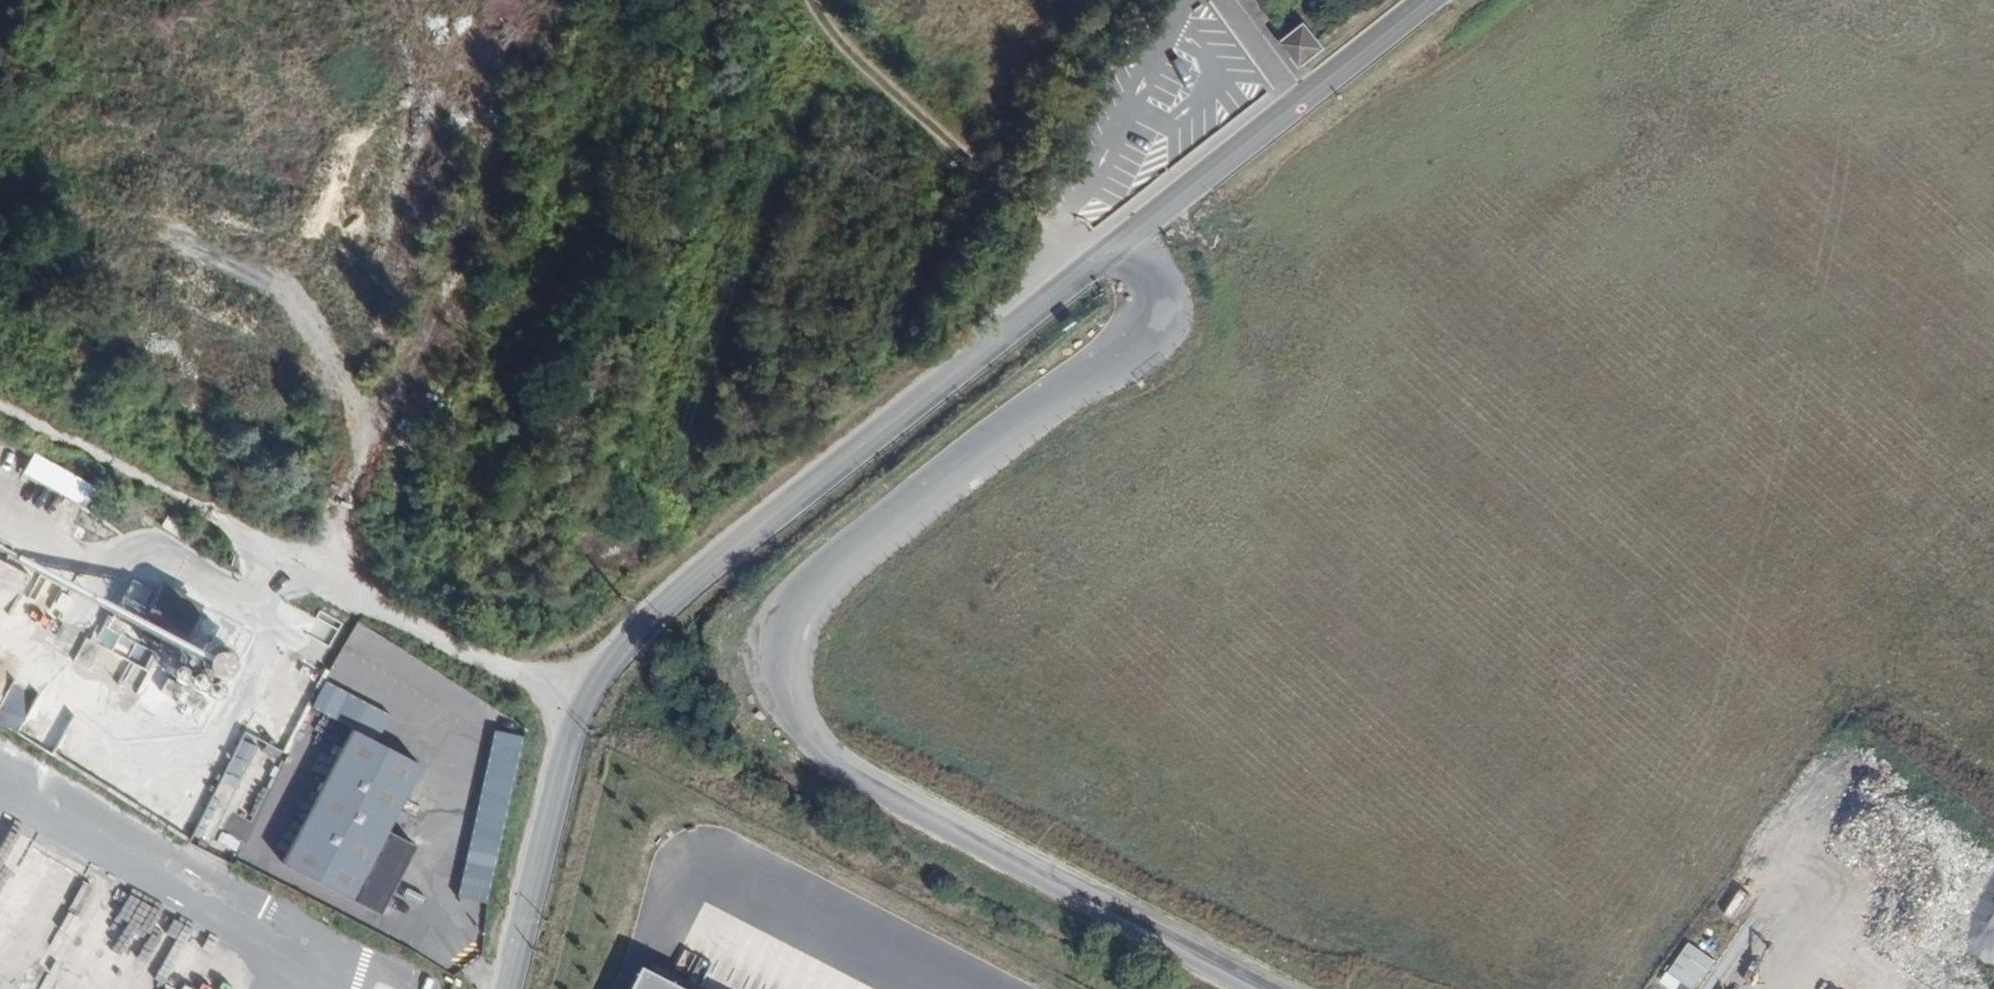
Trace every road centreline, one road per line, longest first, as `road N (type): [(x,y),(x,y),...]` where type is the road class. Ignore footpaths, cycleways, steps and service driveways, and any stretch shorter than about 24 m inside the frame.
road 1 (unclassified): [(1124,239),(1148,299),(1140,337),(802,594),(778,687),(833,758),(1257,988)]
road 2 (secondary): [(1124,239),(711,562),(599,677)]
road 3 (secondary): [(1426,0),(1124,239)]
road 4 (secondary): [(506,988),(572,732),(599,677)]

